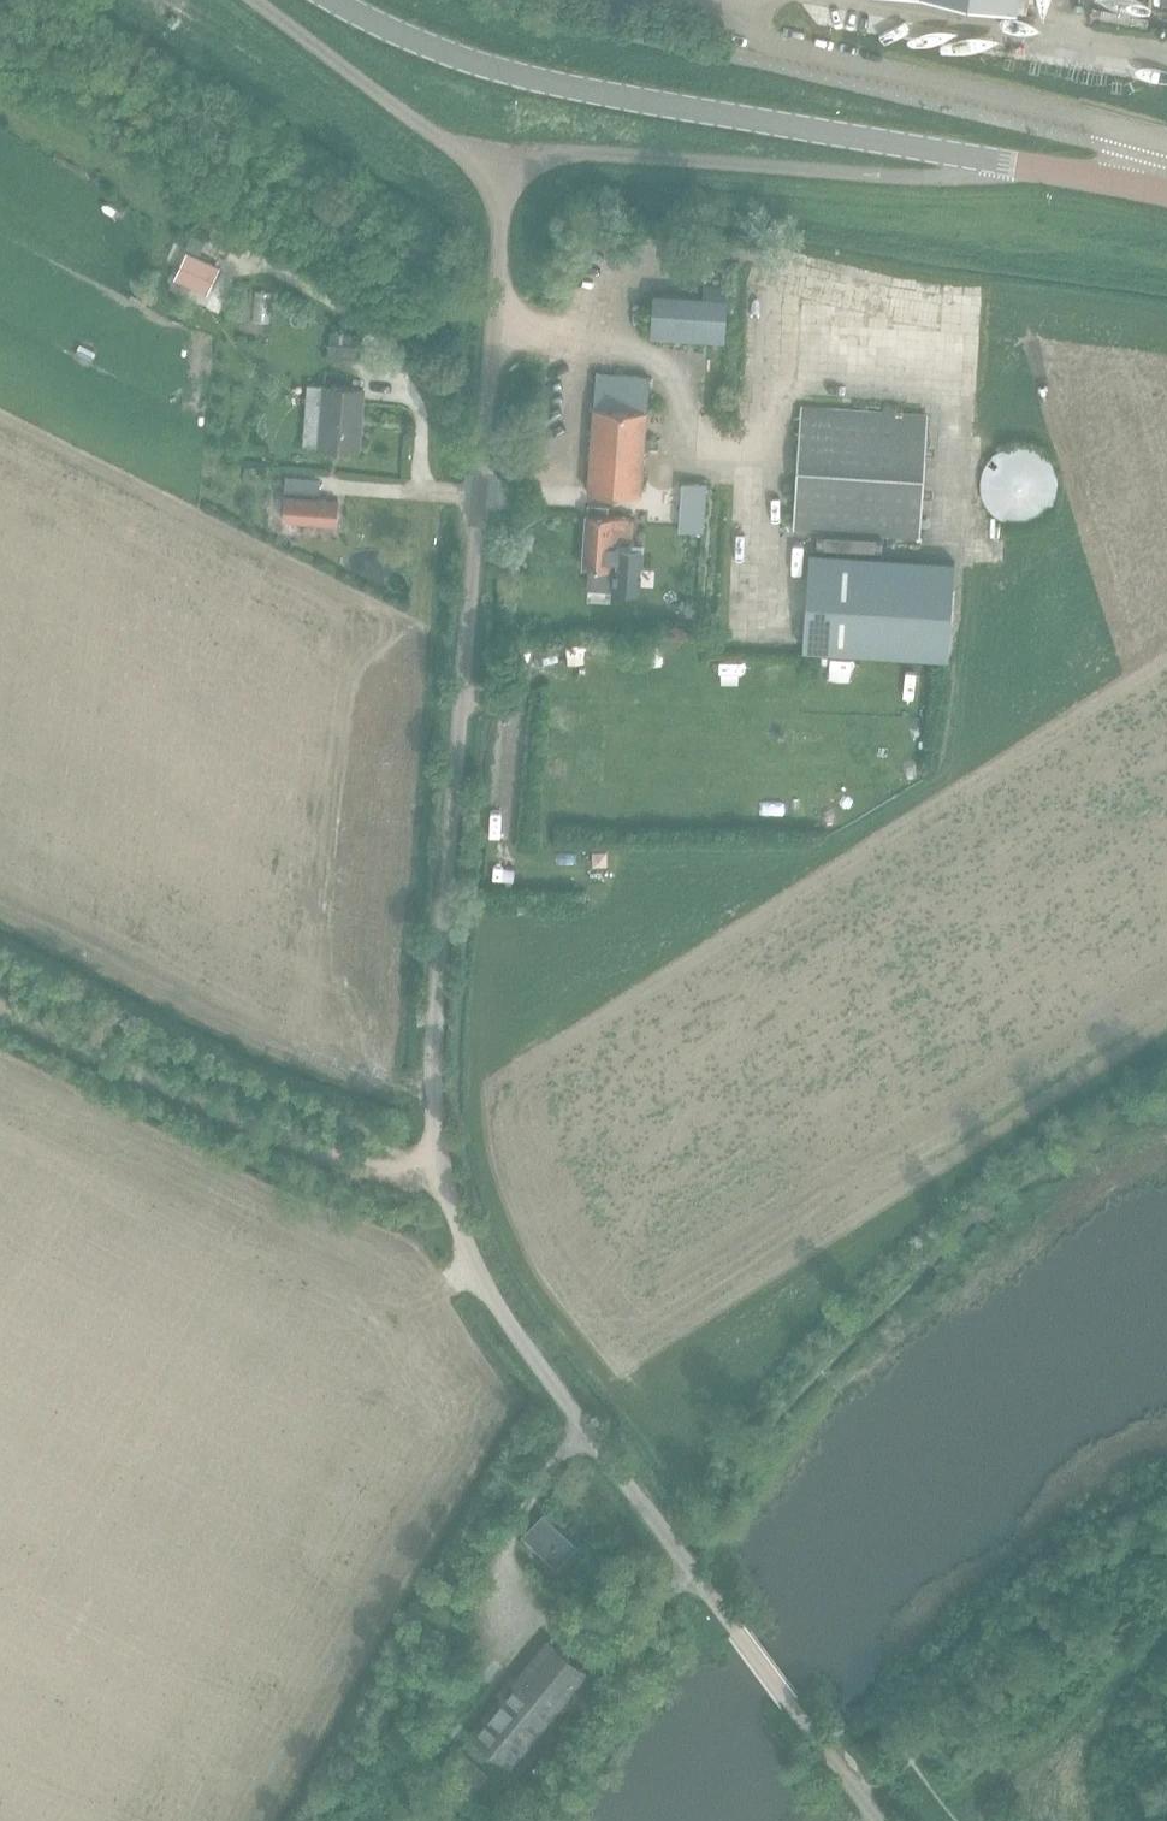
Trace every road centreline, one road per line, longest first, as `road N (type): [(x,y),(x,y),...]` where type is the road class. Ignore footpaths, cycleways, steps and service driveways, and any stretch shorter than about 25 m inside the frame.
road 1 (residential): [(878,1820),(512,1327),(466,1245),(442,1168),(434,1027),(503,168)]
road 2 (secondary): [(1012,164),(490,68),(381,26),(341,0)]
road 3 (residential): [(503,168),(553,154),(969,178),(1012,164)]
road 4 (track): [(0,1006),(372,1169),(409,1172)]
road 5 (residential): [(259,0),(436,139),(503,168)]
road 6 (secondary): [(1151,191),(1012,164)]

